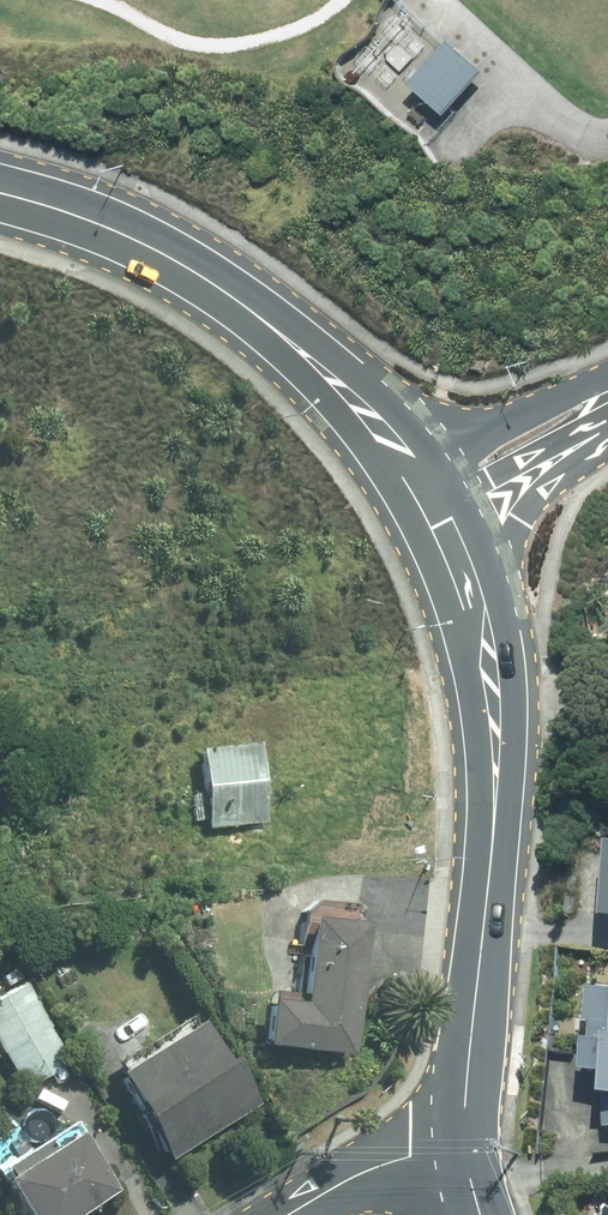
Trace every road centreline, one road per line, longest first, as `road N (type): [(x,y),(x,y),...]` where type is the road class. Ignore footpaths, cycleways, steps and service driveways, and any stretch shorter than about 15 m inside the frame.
road 1 (tertiary): [(464,1145),(496,748),(482,634),(437,527)]
road 2 (tertiary): [(0,193),(114,230),(186,267),(300,349),(388,444)]
road 3 (residential): [(388,444),(607,378)]
road 4 (residential): [(607,423),(496,499),(437,527)]
road 5 (secondary): [(464,1145),(393,1159),(289,1214)]

